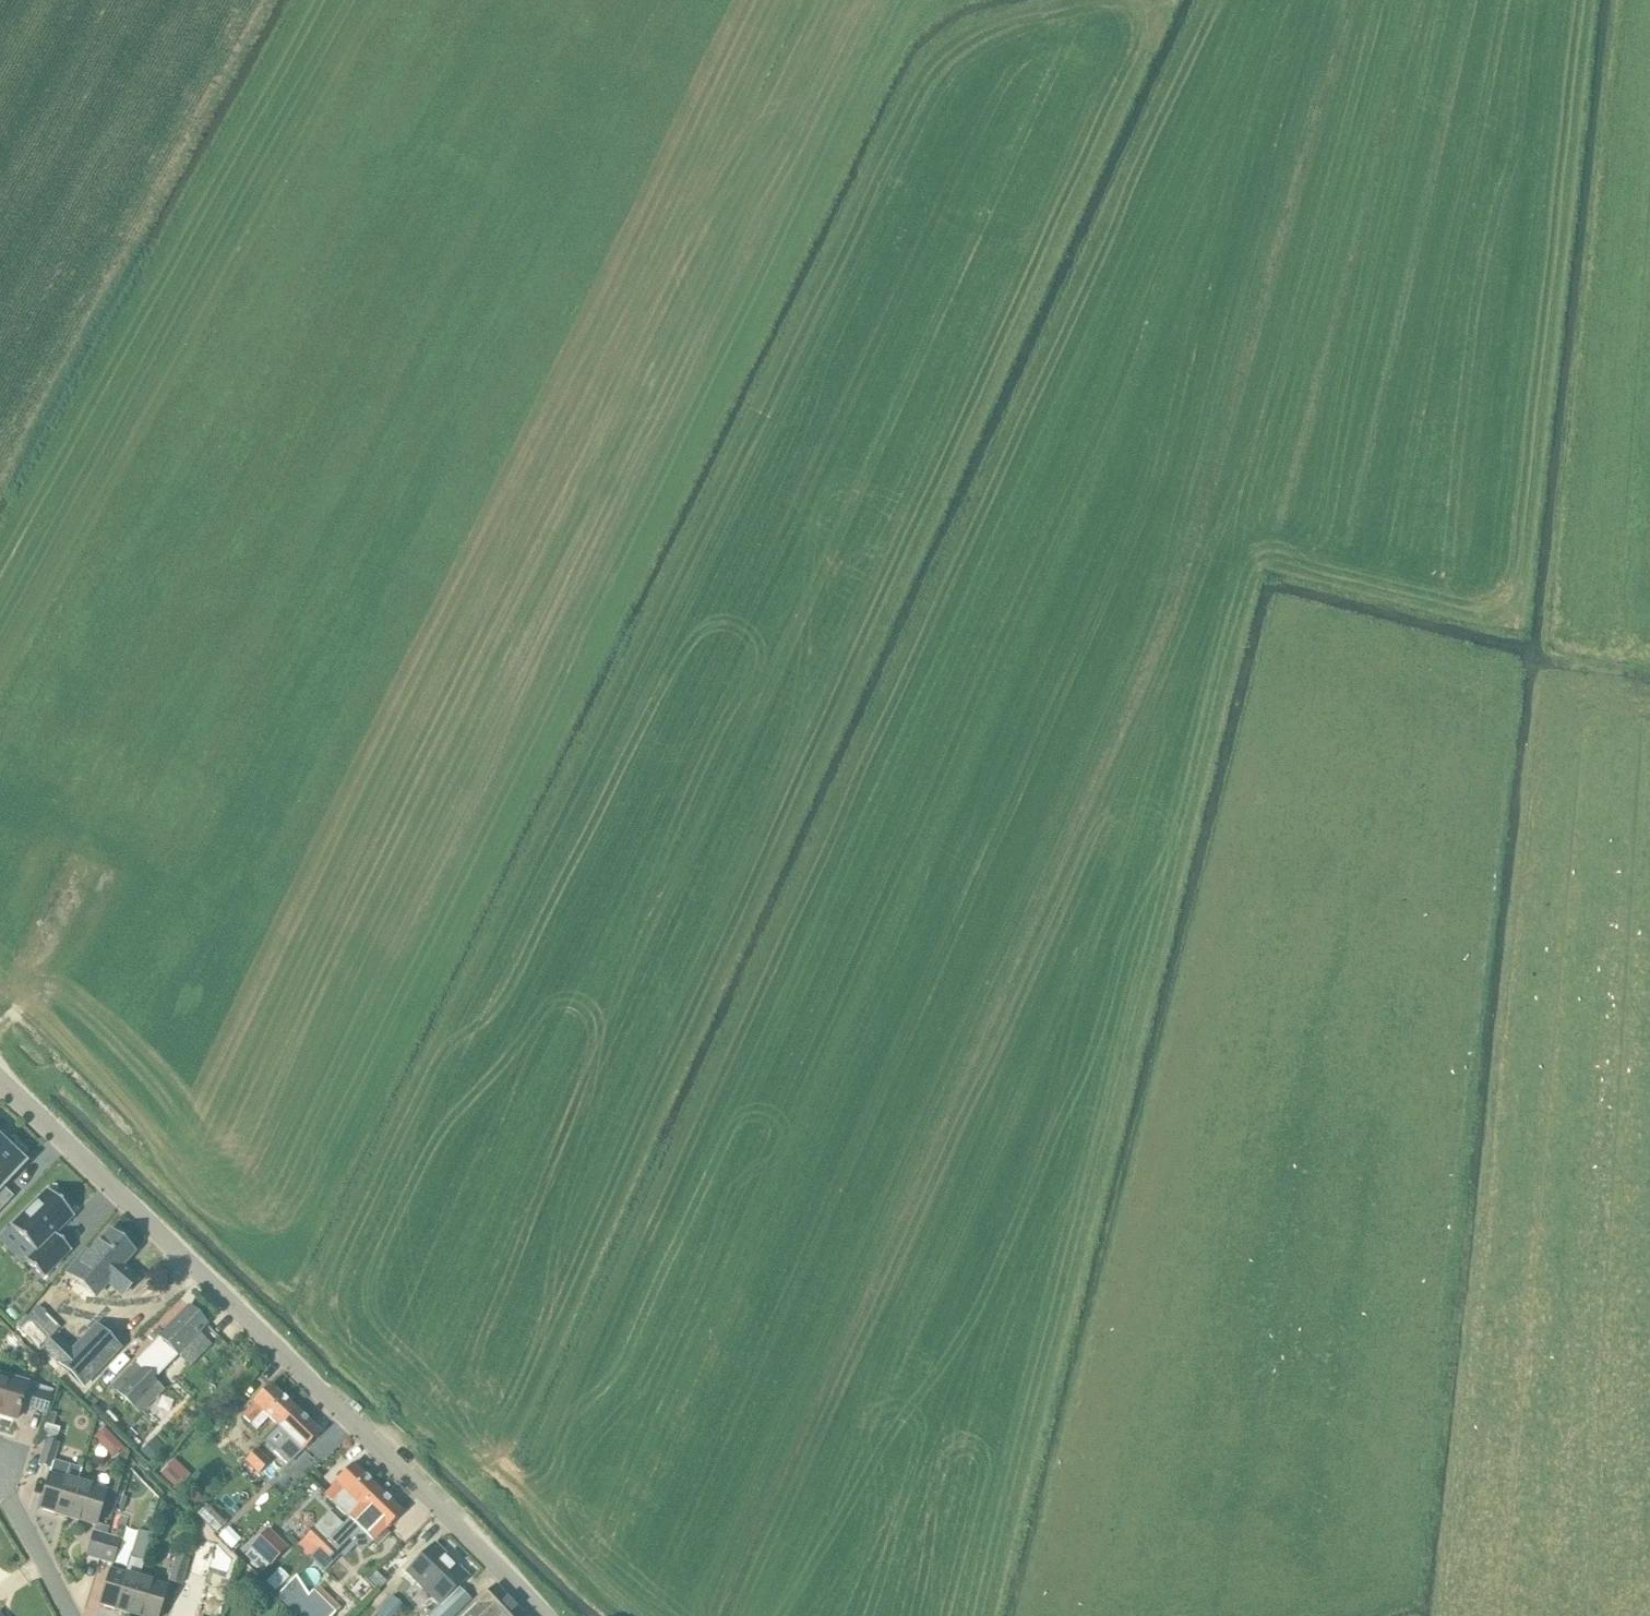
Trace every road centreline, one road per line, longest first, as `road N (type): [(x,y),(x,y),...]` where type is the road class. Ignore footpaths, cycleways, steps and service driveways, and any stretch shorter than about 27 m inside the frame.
road 1 (unclassified): [(545,1615),(0,1081)]
road 2 (residential): [(72,1615),(8,1498),(0,1455)]

